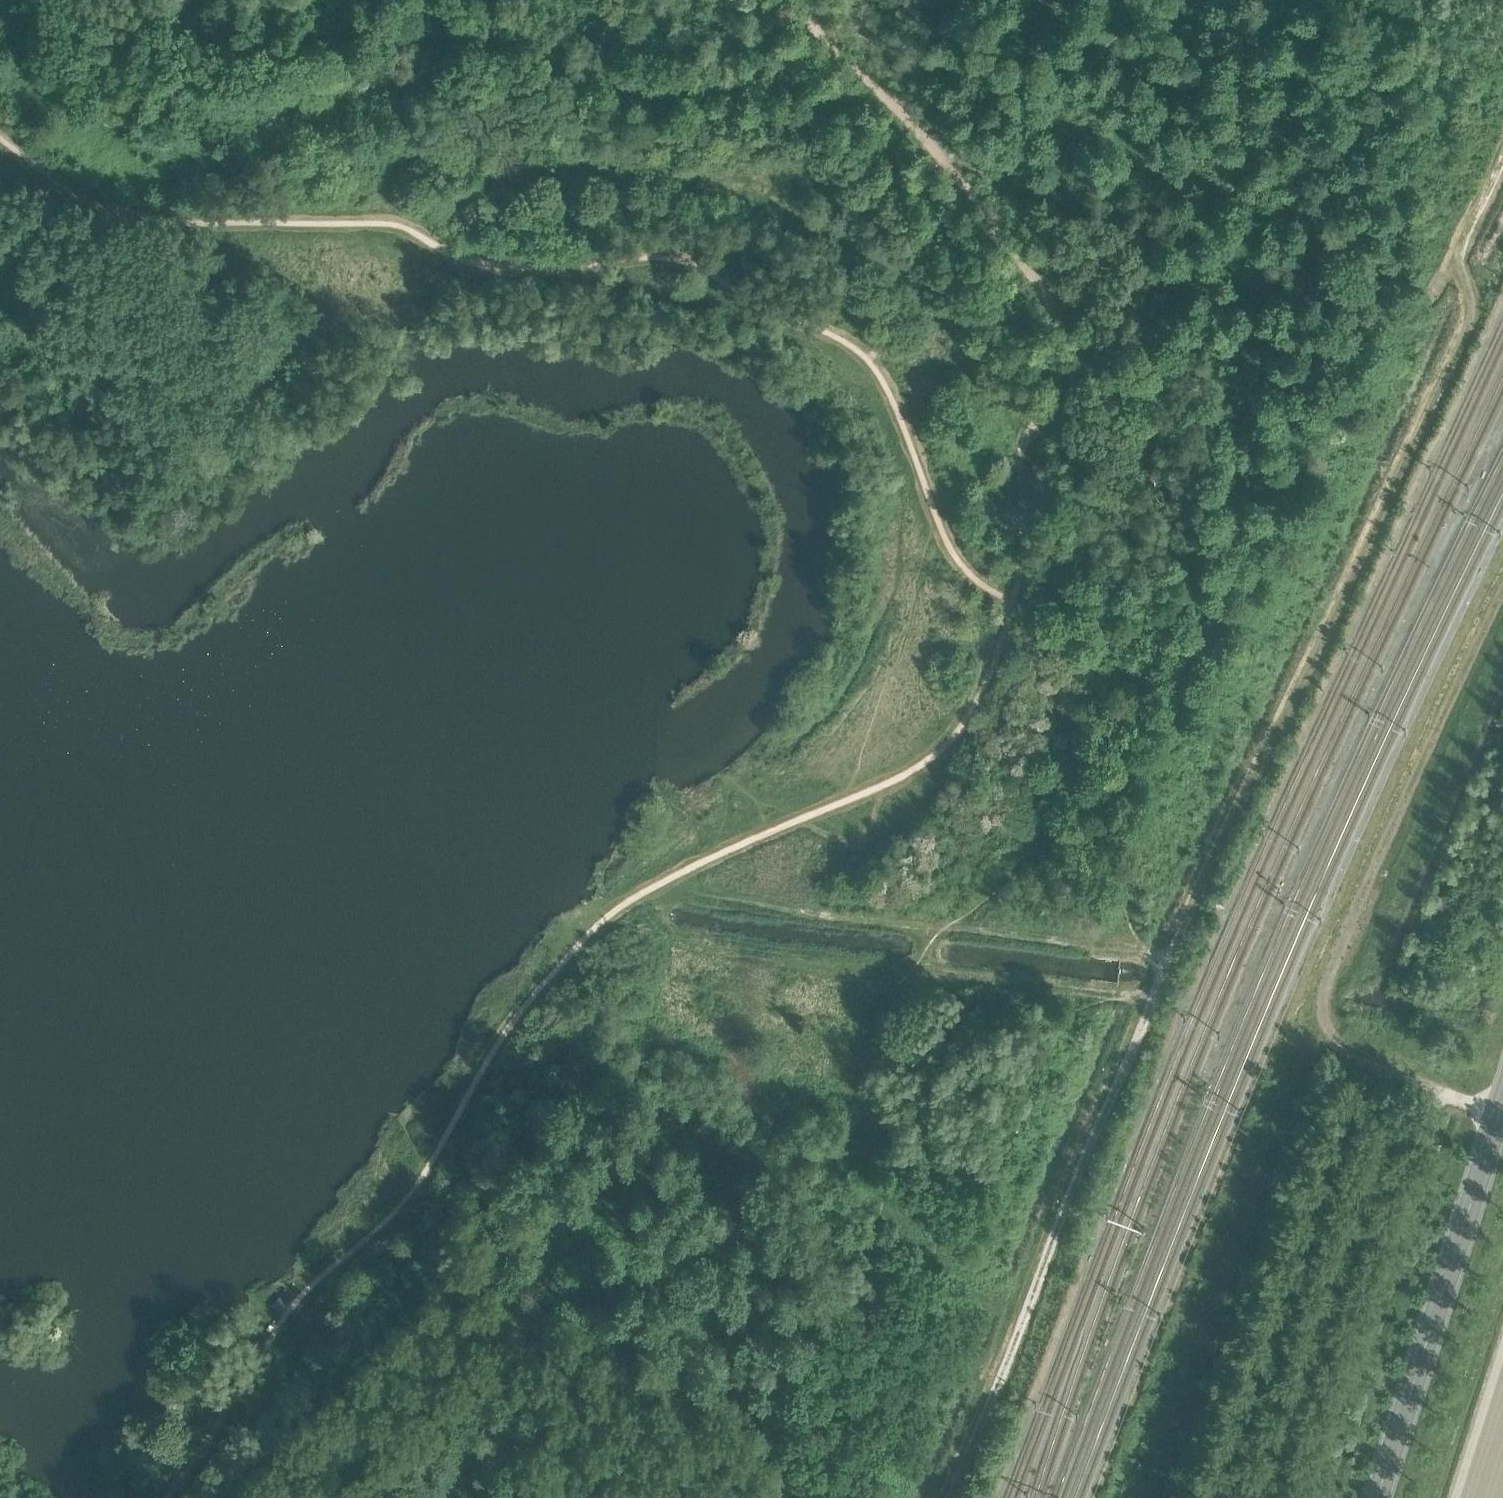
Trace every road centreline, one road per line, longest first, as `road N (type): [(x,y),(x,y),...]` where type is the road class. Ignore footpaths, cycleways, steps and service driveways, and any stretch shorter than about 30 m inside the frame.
road 1 (track): [(1502,590),(1386,841),(1322,1001),(1339,1041),(1439,1105)]
road 2 (track): [(1324,1019),(1301,1046),(1142,1497)]
road 3 (secondary): [(1374,1497),(1502,1098)]

